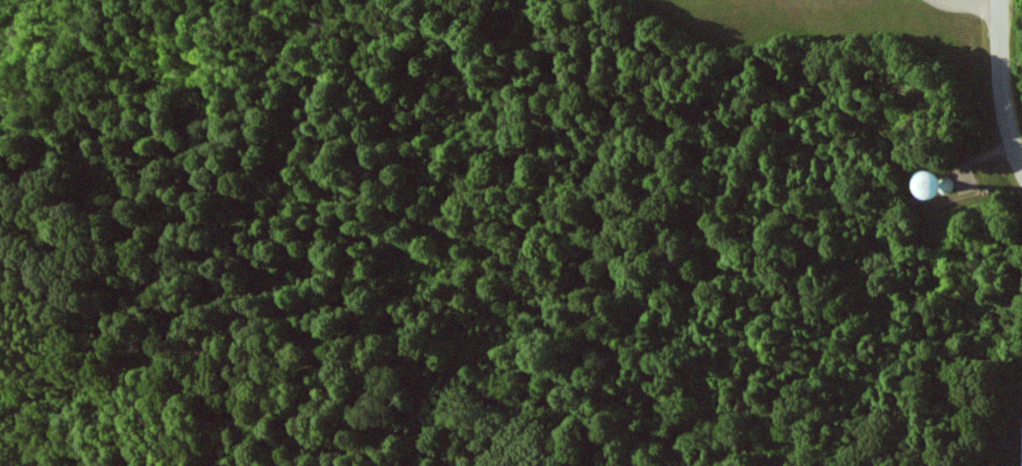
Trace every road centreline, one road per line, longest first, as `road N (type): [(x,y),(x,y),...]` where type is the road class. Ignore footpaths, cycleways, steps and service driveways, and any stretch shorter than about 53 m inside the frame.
road 1 (residential): [(1021,164),(1007,112),(1003,0)]

